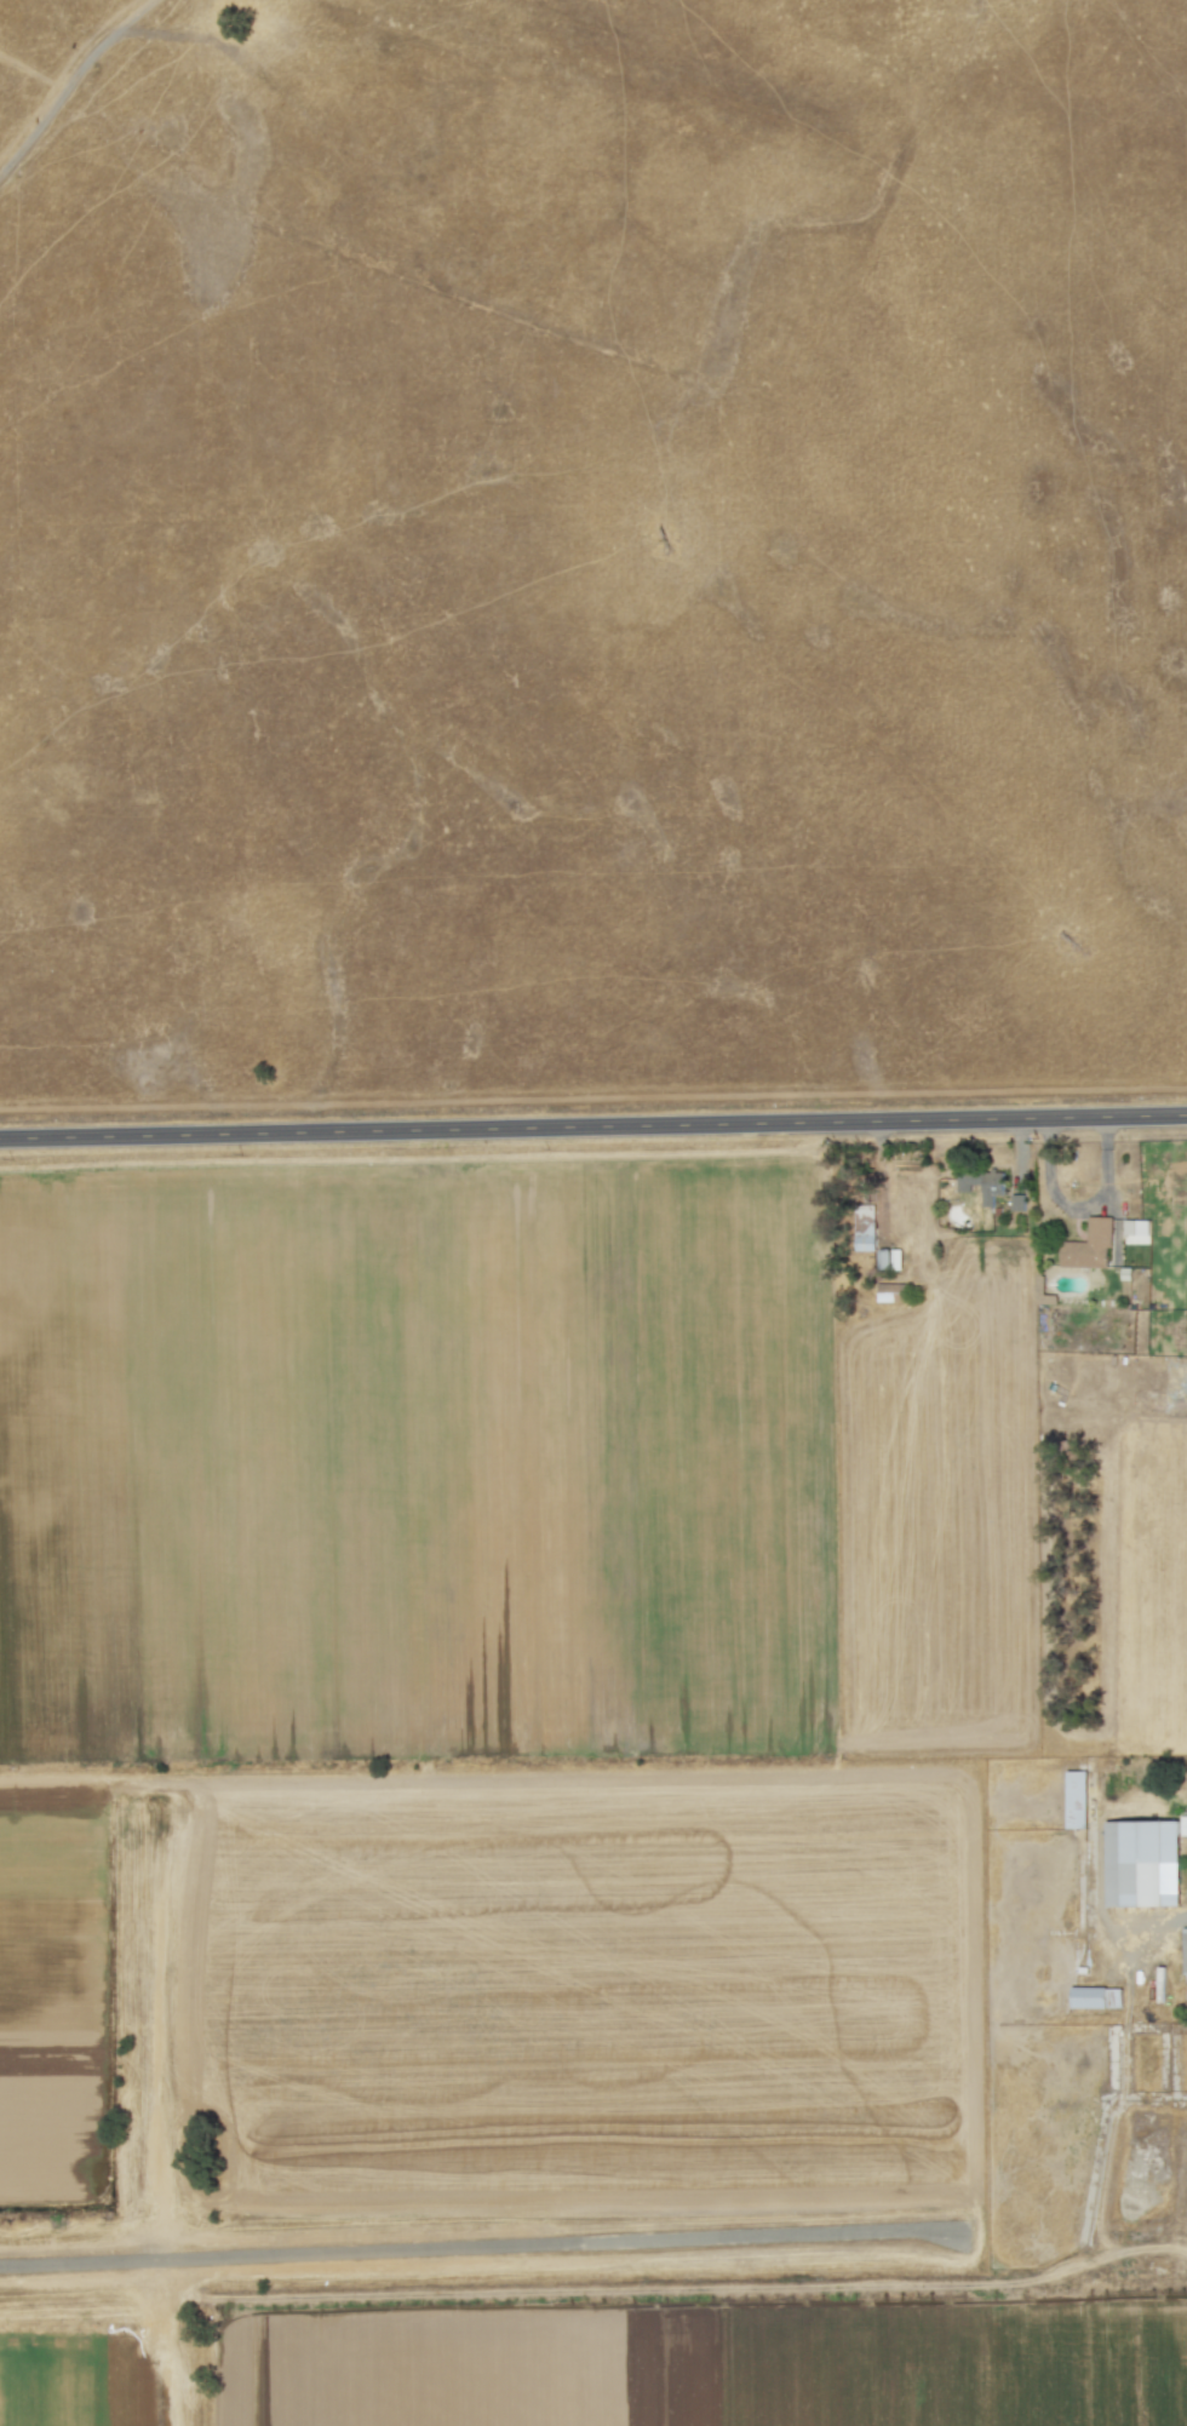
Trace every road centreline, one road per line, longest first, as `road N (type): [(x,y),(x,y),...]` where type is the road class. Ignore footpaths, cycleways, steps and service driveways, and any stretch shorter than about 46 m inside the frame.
road 1 (tertiary): [(0,1141),(1186,1119)]

